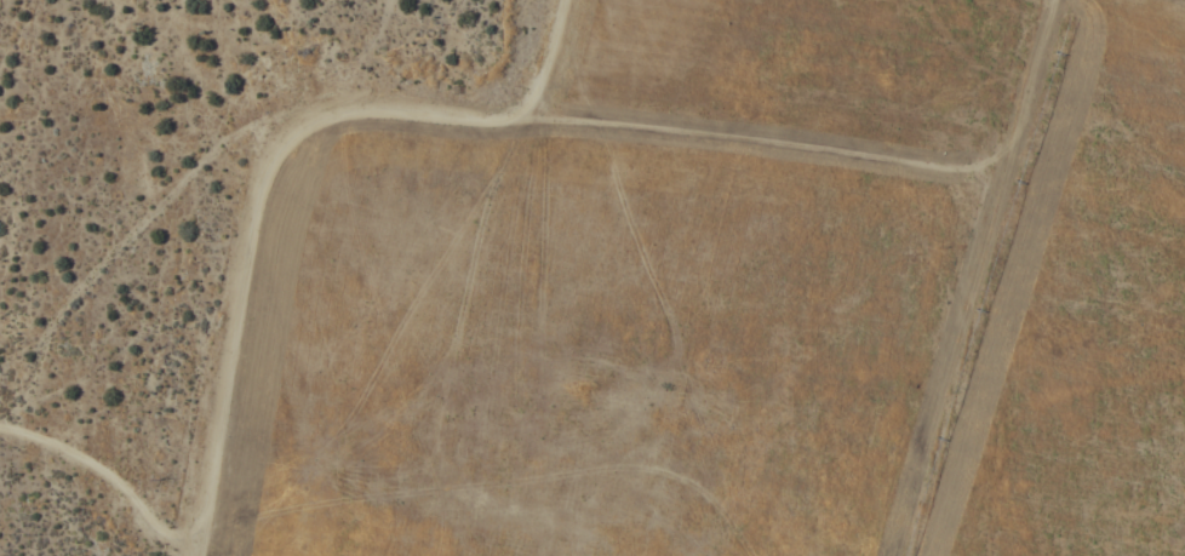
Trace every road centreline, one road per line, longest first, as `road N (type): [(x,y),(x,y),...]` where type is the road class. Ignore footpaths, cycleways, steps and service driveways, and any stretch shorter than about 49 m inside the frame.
road 1 (track): [(505,63),(1125,0)]
road 2 (track): [(510,0),(464,319),(405,555)]

